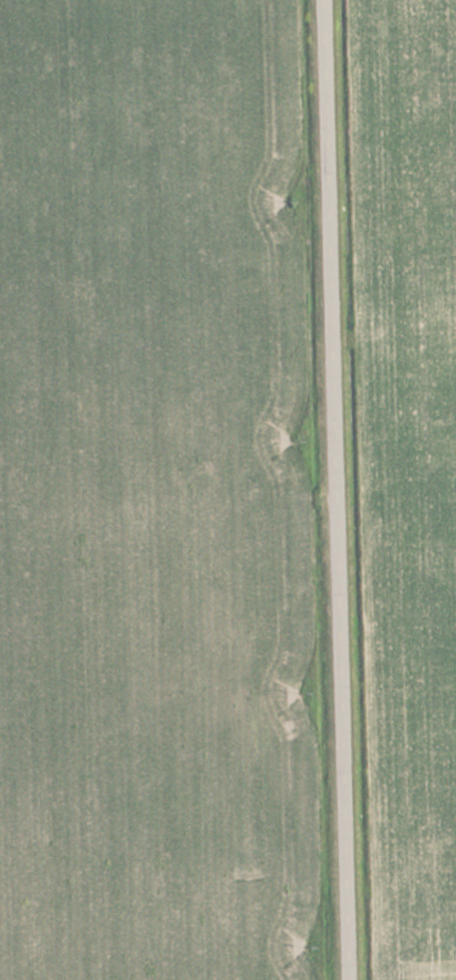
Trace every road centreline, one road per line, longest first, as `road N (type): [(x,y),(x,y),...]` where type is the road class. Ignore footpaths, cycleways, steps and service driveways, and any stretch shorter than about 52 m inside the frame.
road 1 (residential): [(347,979),(321,0)]

